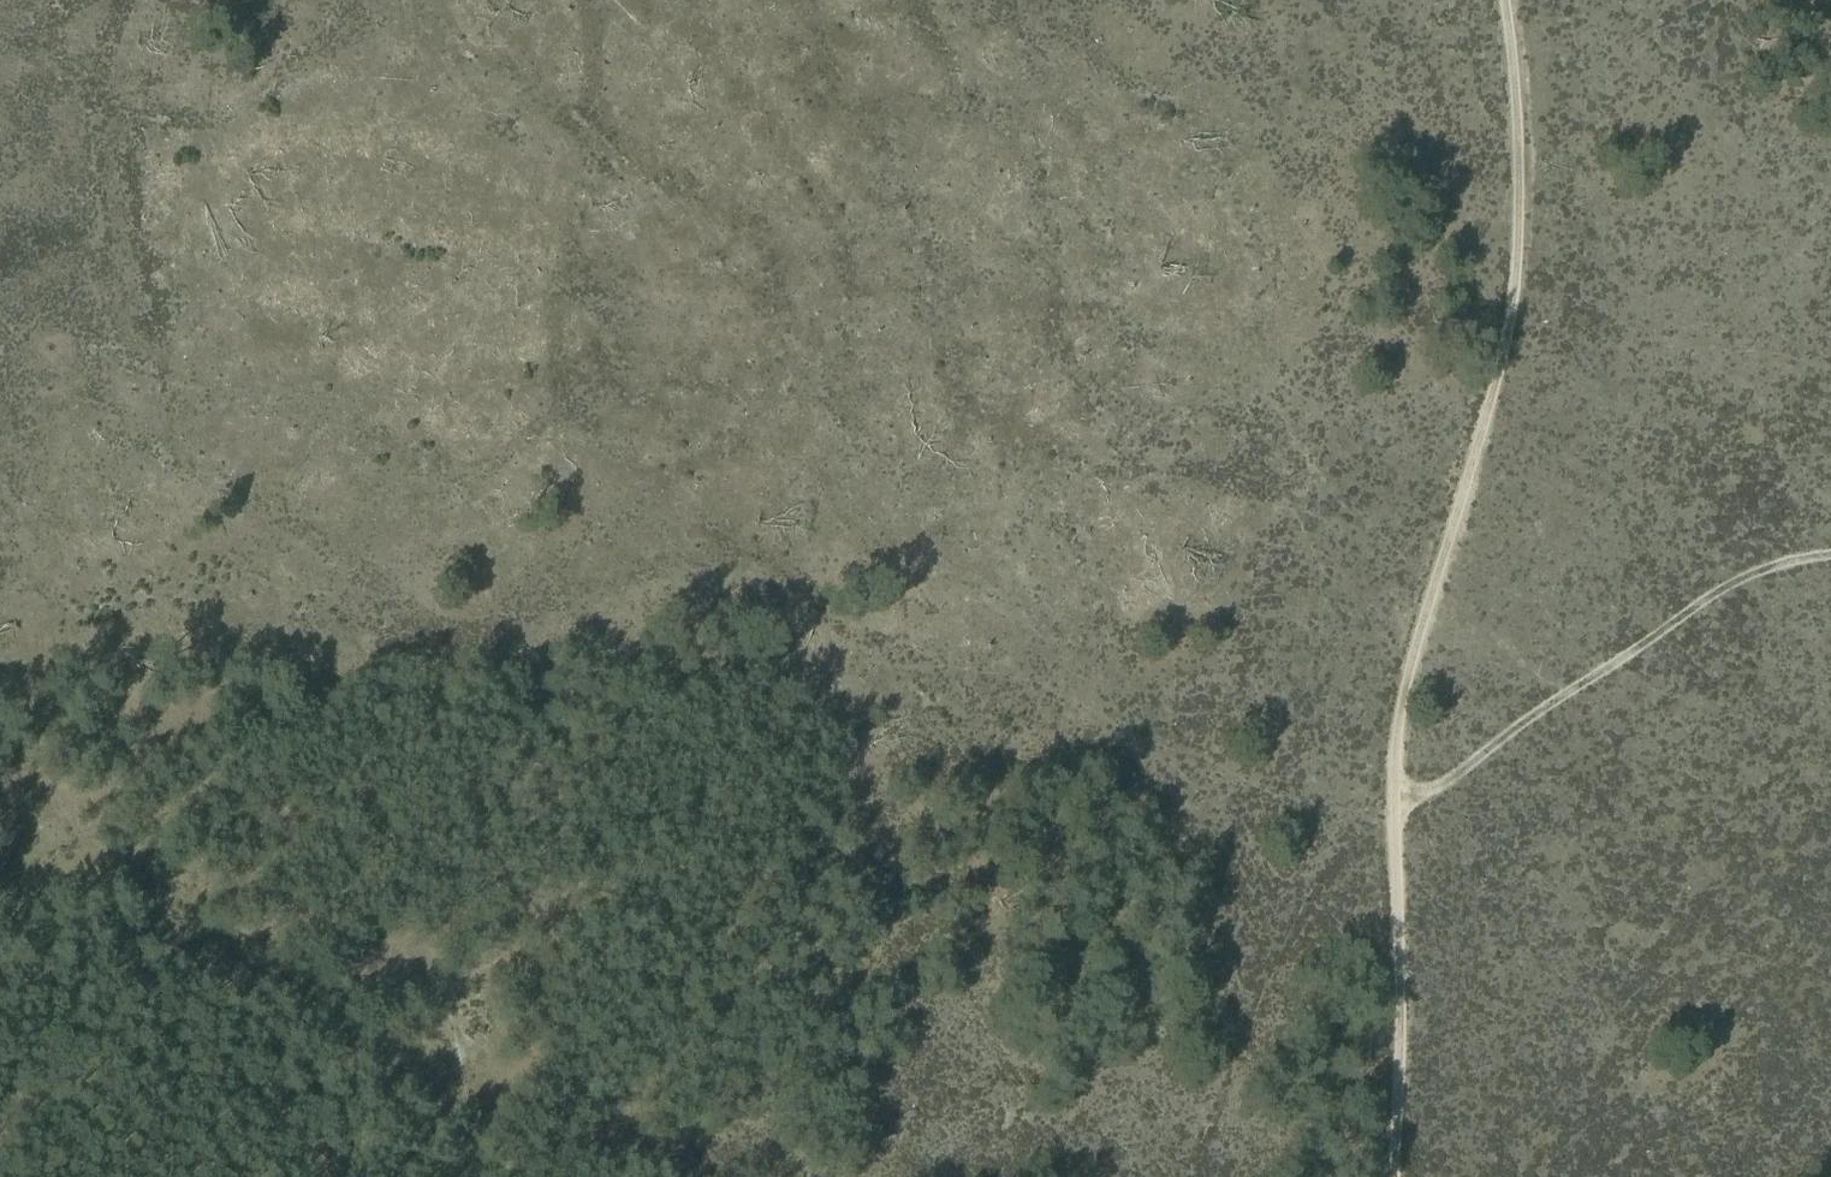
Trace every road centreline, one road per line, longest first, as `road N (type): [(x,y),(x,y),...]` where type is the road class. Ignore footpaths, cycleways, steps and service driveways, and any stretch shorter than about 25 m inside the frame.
road 1 (track): [(1503,0),(1518,141),(1508,289),(1470,452),(1392,717),(1388,1176)]
road 2 (track): [(1387,825),(1590,675),(1724,590),(1830,559)]

